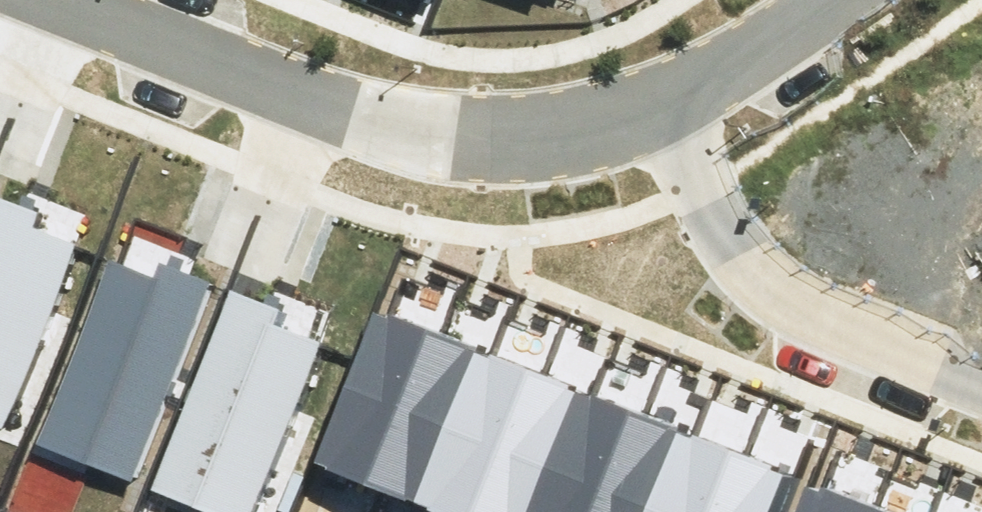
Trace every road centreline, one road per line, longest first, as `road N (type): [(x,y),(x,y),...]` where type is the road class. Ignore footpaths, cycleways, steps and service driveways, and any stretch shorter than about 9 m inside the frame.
road 1 (residential): [(660,102),(533,135),(377,119),(63,0)]
road 2 (residential): [(660,102),(707,198),(798,307),(981,389)]
road 3 (residential): [(836,0),(719,75),(660,102)]

